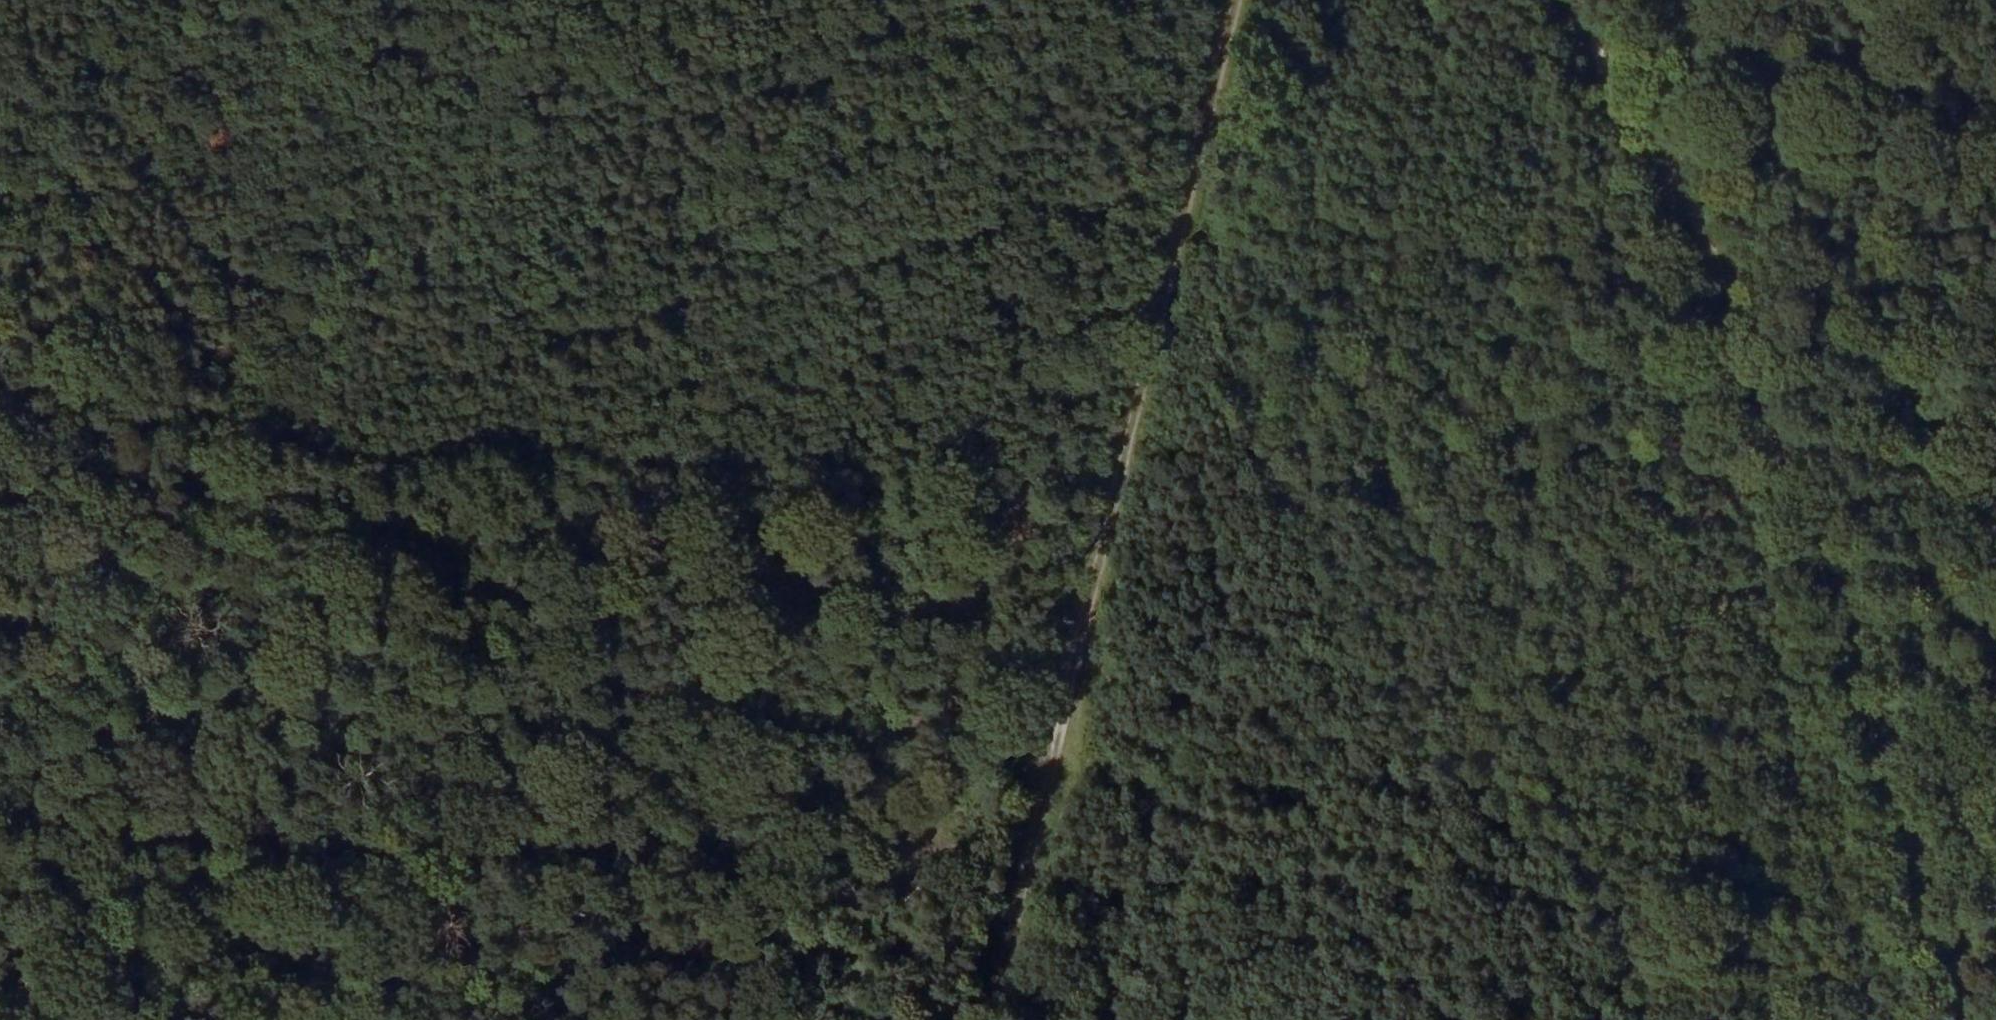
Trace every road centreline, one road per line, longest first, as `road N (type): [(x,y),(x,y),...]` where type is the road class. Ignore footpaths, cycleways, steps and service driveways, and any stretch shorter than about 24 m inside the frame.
road 1 (track): [(1566,0),(1664,158),(1971,1019)]
road 2 (track): [(1019,1019),(1116,484),(1235,0)]

